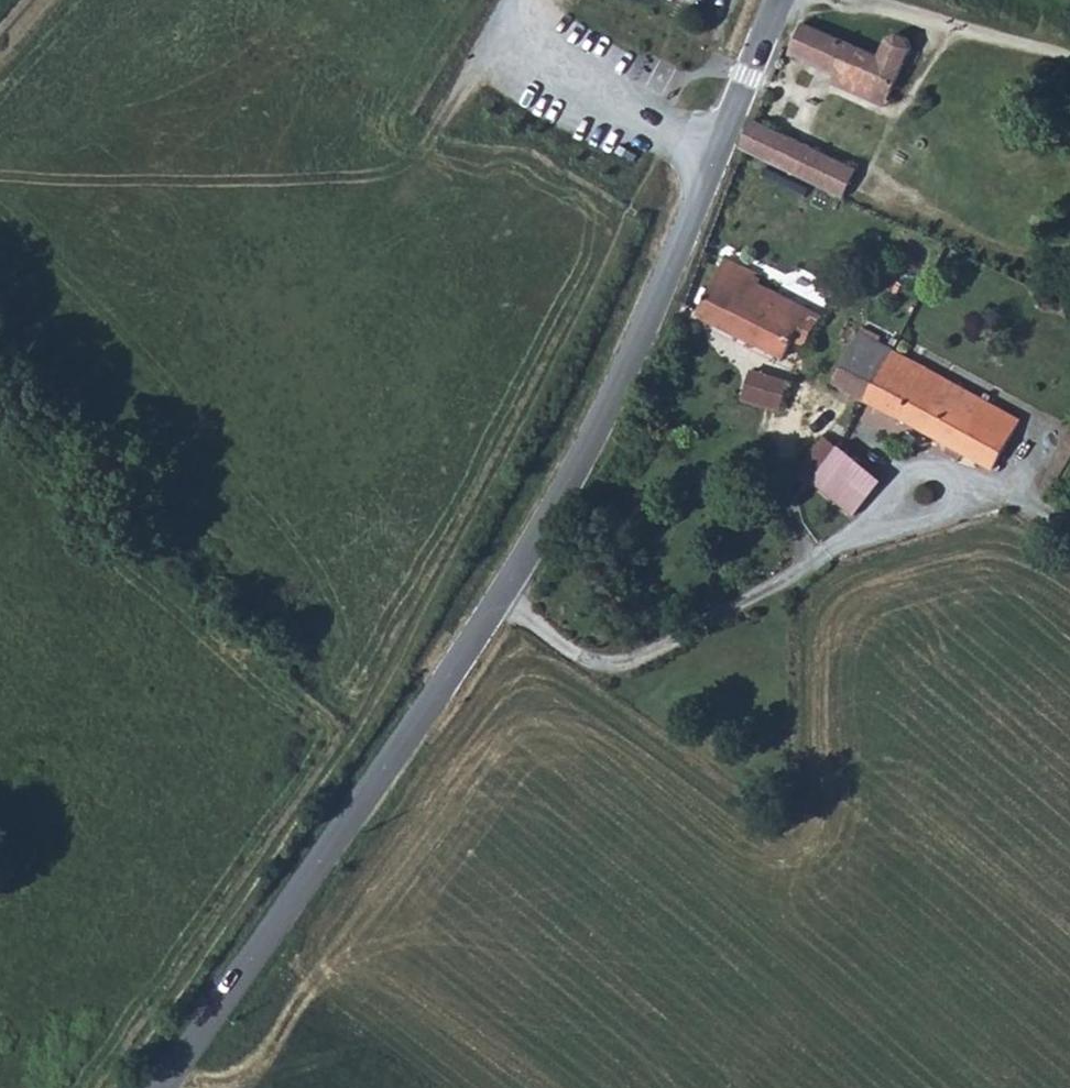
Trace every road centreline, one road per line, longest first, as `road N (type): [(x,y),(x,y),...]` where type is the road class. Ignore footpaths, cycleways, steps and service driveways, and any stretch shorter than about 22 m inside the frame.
road 1 (tertiary): [(162,1087),(549,522),(650,320),(781,0)]
road 2 (track): [(1069,61),(847,0)]

